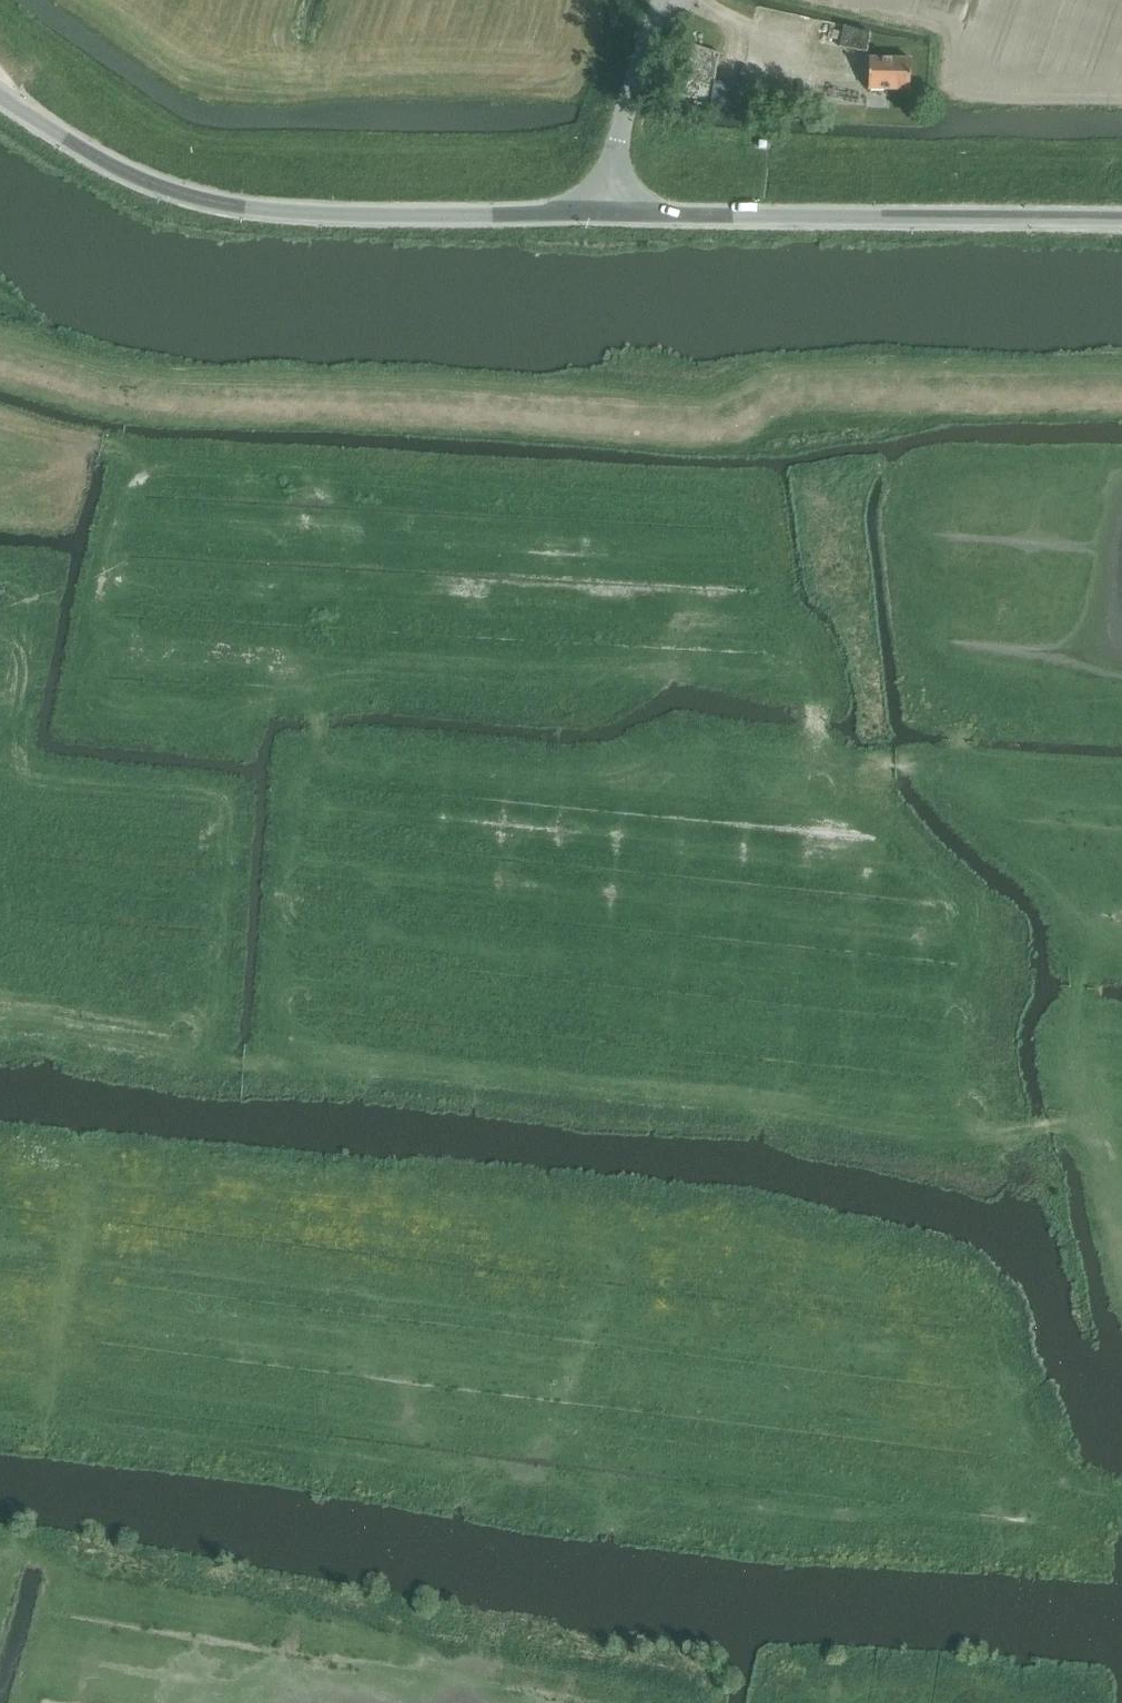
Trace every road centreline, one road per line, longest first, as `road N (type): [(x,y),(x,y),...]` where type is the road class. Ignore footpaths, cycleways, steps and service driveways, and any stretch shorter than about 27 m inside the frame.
road 1 (tertiary): [(605,215),(299,214),(214,204),(110,167),(0,97)]
road 2 (tertiary): [(1121,222),(605,215)]
road 3 (tertiary): [(605,215),(610,158),(665,0)]

